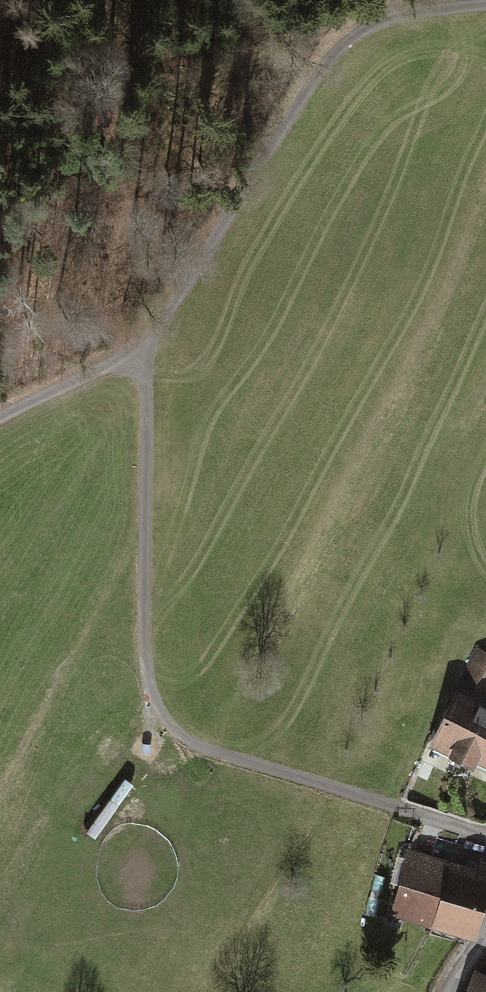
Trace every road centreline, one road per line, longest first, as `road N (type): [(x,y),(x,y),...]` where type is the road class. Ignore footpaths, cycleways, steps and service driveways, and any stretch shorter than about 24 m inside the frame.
road 1 (track): [(131,367),(145,392),(137,658),(151,713),(203,751),(485,838)]
road 2 (track): [(0,415),(69,373),(131,367),(304,92),(367,31),(485,5)]

